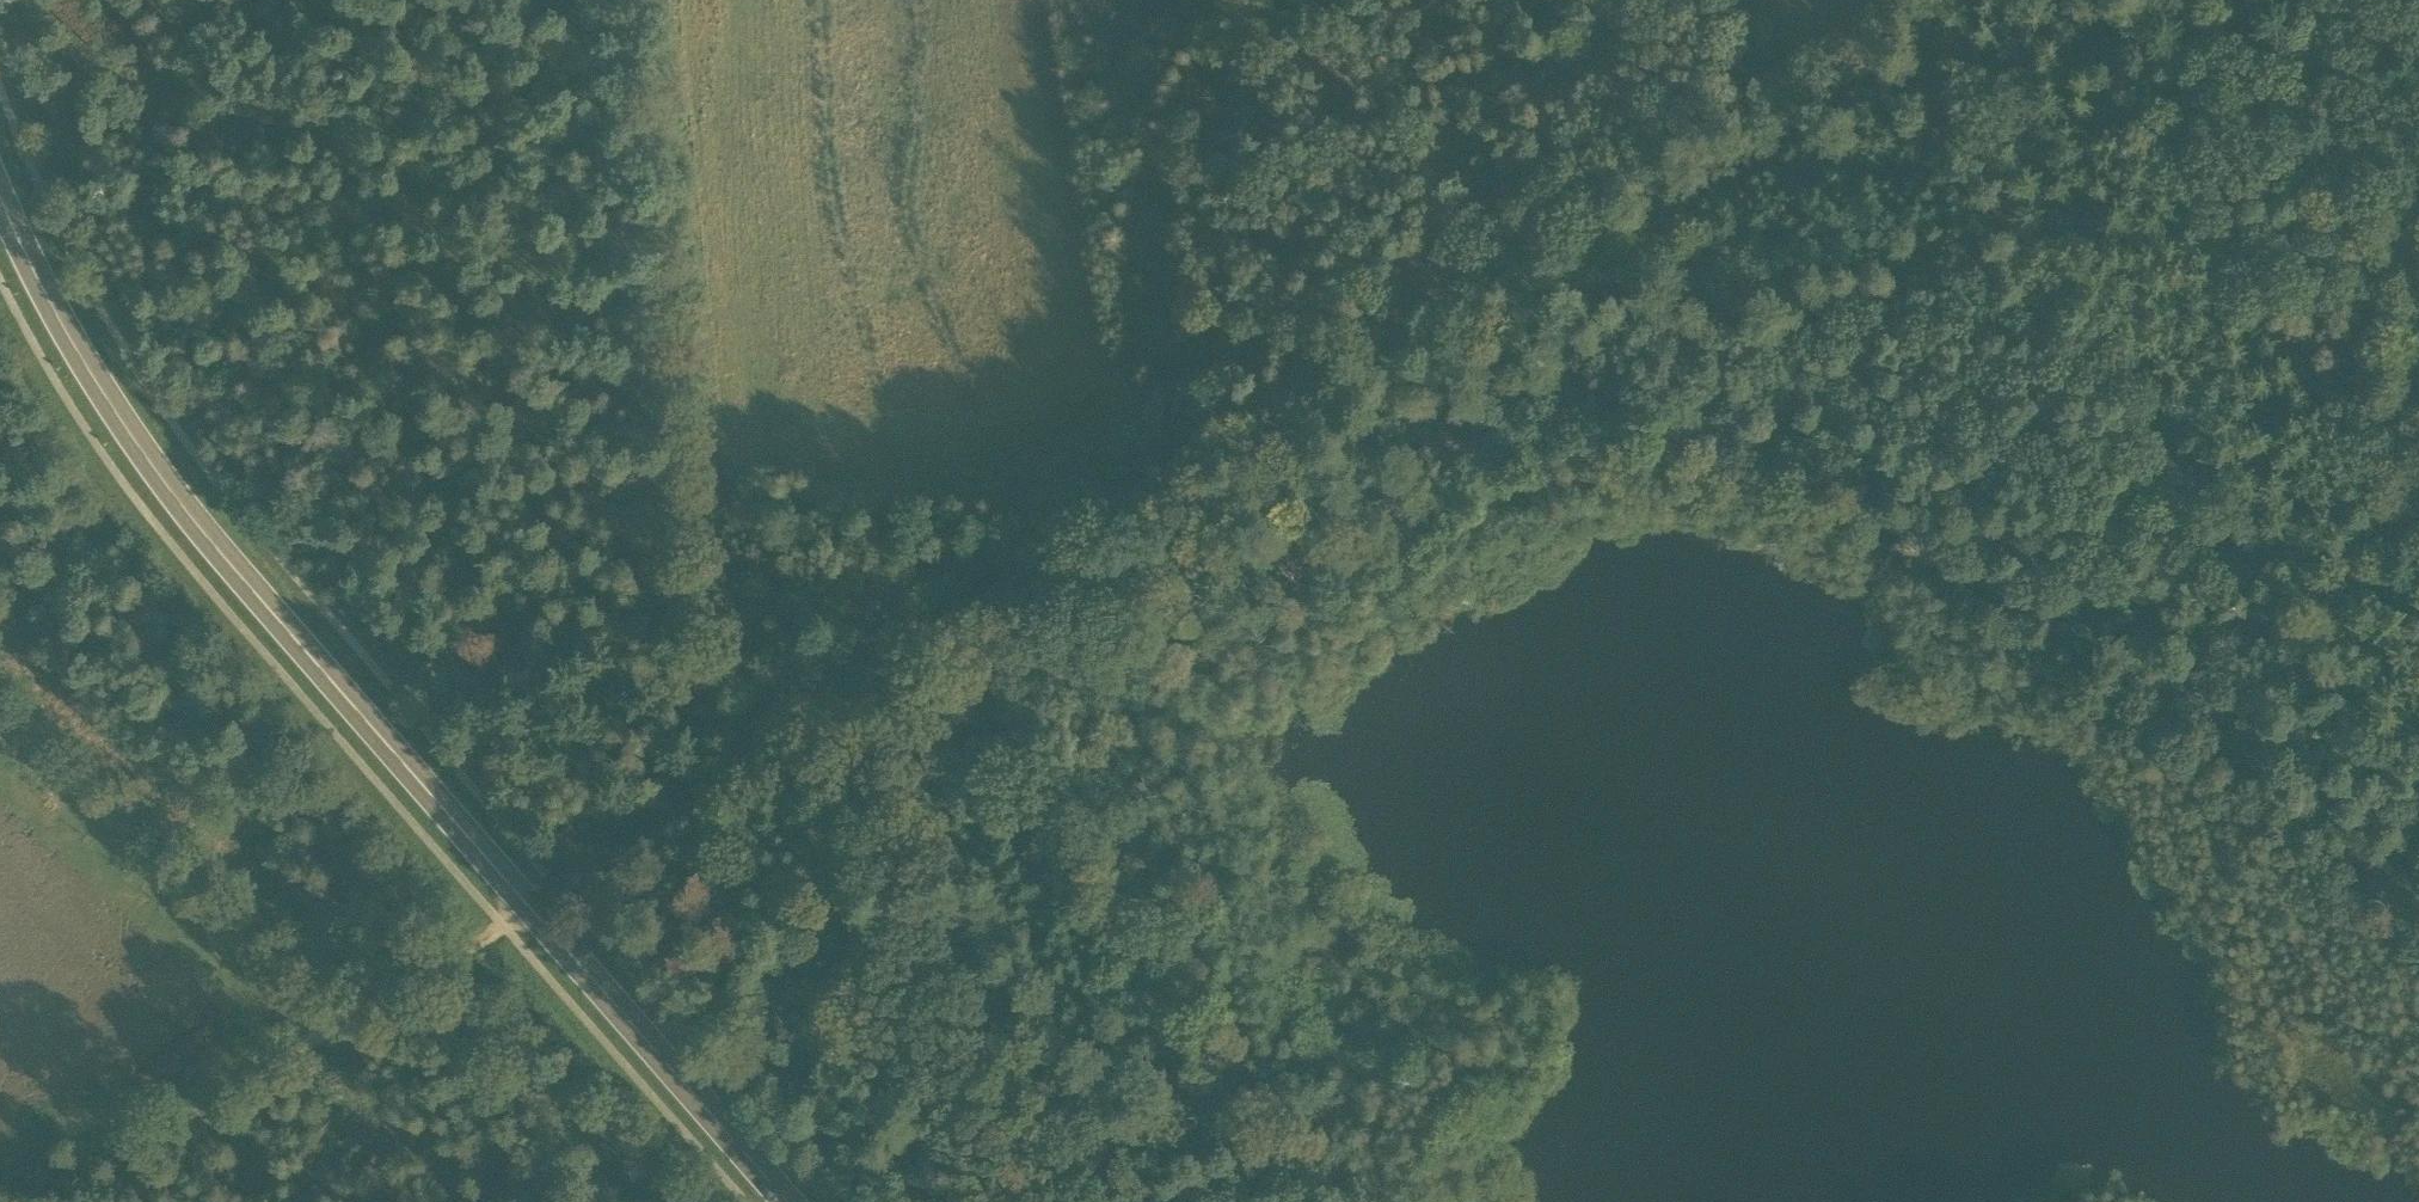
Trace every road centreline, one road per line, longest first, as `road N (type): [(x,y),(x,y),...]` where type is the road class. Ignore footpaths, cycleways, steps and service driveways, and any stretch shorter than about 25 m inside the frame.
road 1 (track): [(1721,95),(715,782),(495,926),(335,1012)]
road 2 (primary): [(787,1201),(217,554),(56,312),(0,200)]
road 3 (track): [(335,1012),(14,1201)]
road 4 (track): [(1861,0),(1721,95)]

